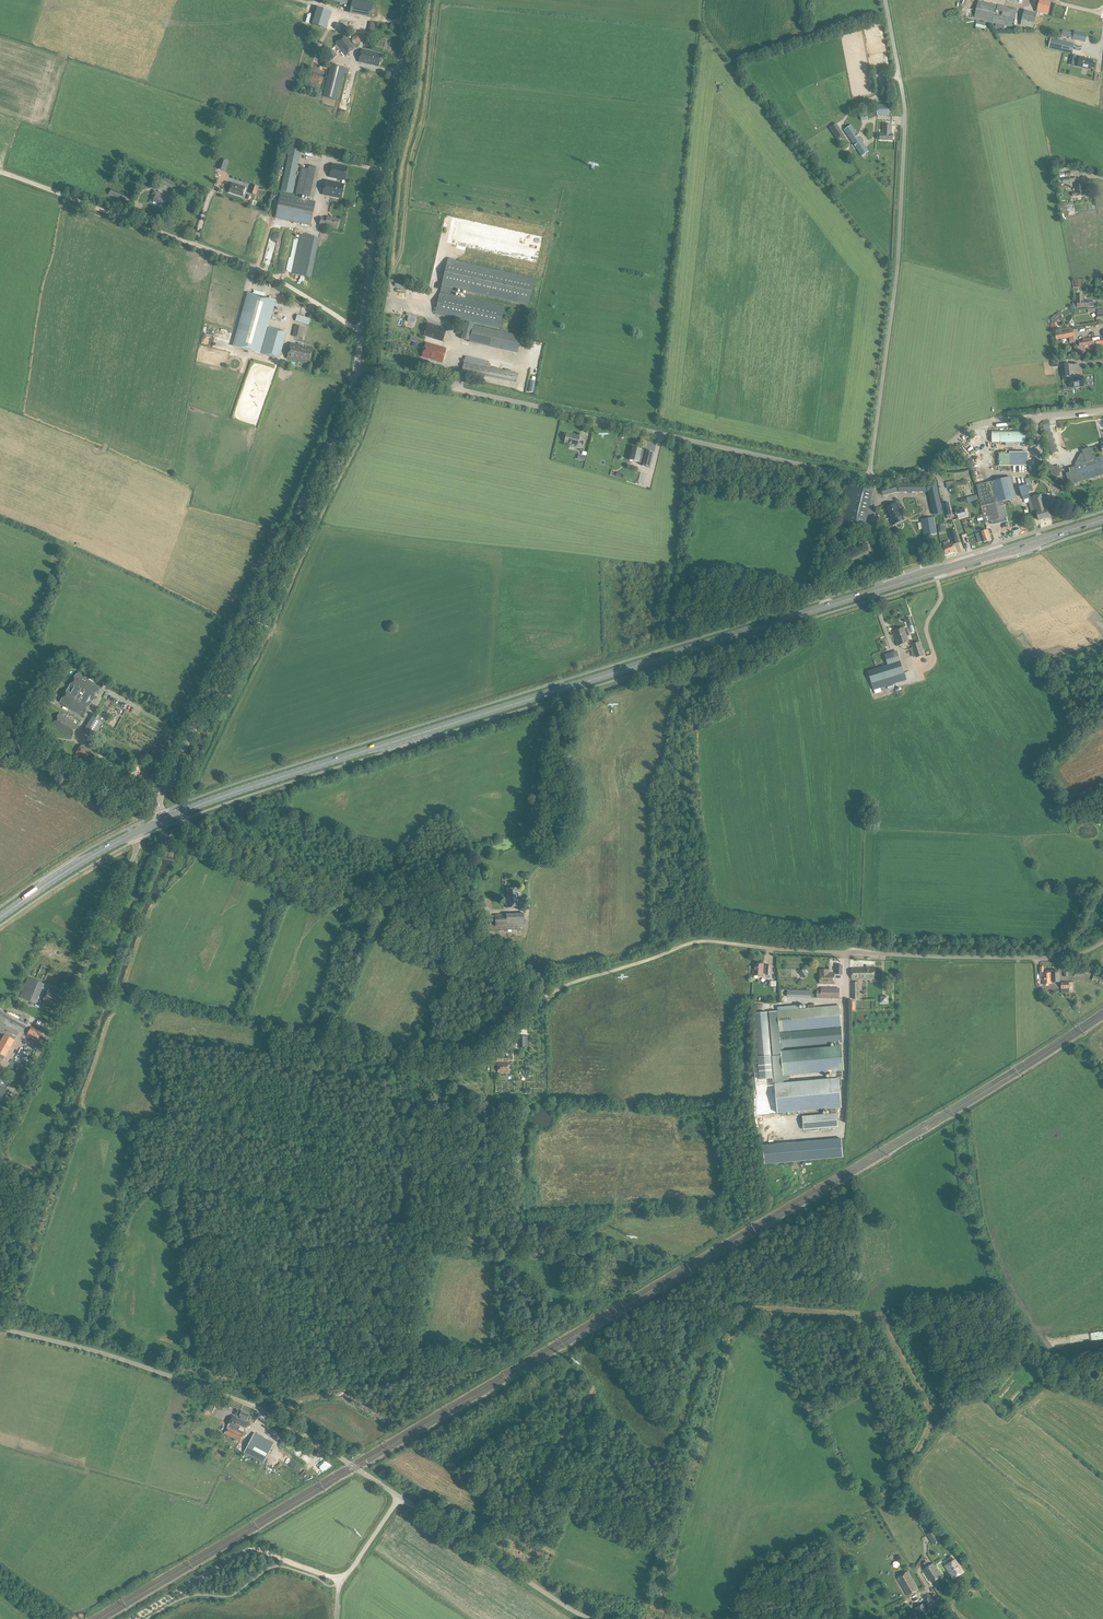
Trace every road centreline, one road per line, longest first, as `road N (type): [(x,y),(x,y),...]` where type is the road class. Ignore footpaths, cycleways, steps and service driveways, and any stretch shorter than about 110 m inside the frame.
road 1 (primary): [(164,820),(877,590)]
road 2 (unclassified): [(870,479),(356,367)]
road 3 (unclassified): [(870,479),(899,260),(906,115),(885,0)]
road 4 (tertiary): [(159,805),(335,433),(356,367)]
road 5 (track): [(362,331),(248,264),(0,171)]
road 6 (tertiary): [(356,367),(401,63),(403,0)]
road 7 (unclassified): [(759,946),(1058,958),(1102,942)]
road 8 (track): [(450,950),(547,997),(699,941),(759,946)]
road 9 (unclassified): [(0,1122),(103,928),(137,849),(132,834)]
road 10 (unclassified): [(0,1328),(113,1356),(290,1427)]
road 11 (track): [(186,819),(450,950)]
road 12 (track): [(470,1250),(493,1056),(547,997)]
road 13 (unclassified): [(1102,411),(980,426),(915,473),(870,479)]
road 14 (unclassified): [(589,1618),(399,1497)]
road 15 (track): [(616,1204),(614,1223),(579,1256),(477,1257),(432,1233)]
road 16 (track): [(134,1618),(245,1554),(326,1575)]
road 17 (track): [(590,1387),(500,1540),(478,1549)]
road 18 (unclassified): [(159,805),(150,808),(0,738)]
road 19 (primary): [(0,919),(132,834)]
road 20 (unclassified): [(399,1497),(290,1427)]
road 21 (track): [(885,1319),(930,1405),(926,1435)]

